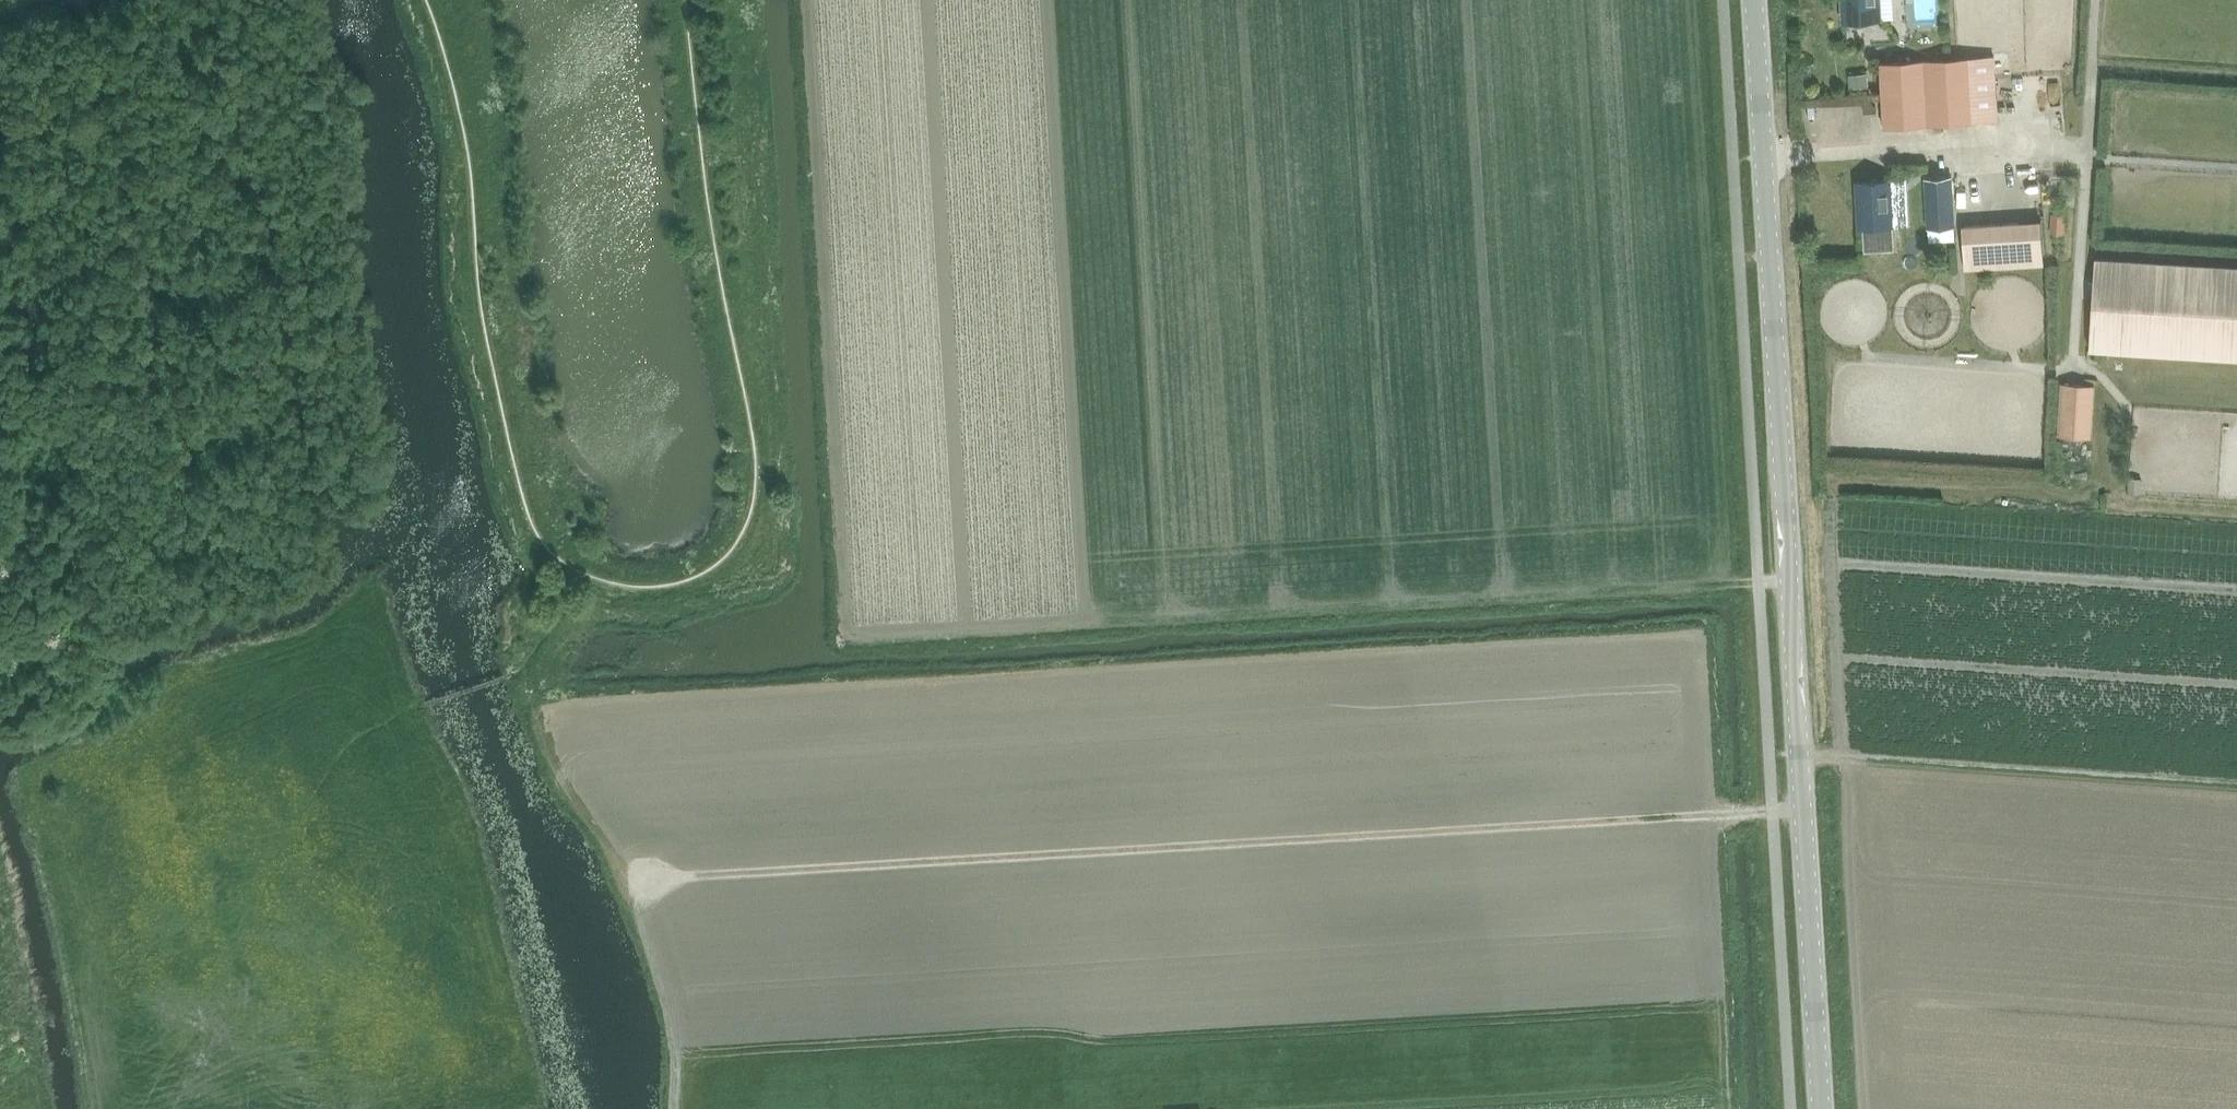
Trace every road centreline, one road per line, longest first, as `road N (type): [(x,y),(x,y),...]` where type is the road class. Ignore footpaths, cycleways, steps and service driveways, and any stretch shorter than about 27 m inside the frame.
road 1 (unclassified): [(1822,1108),(1753,0)]

